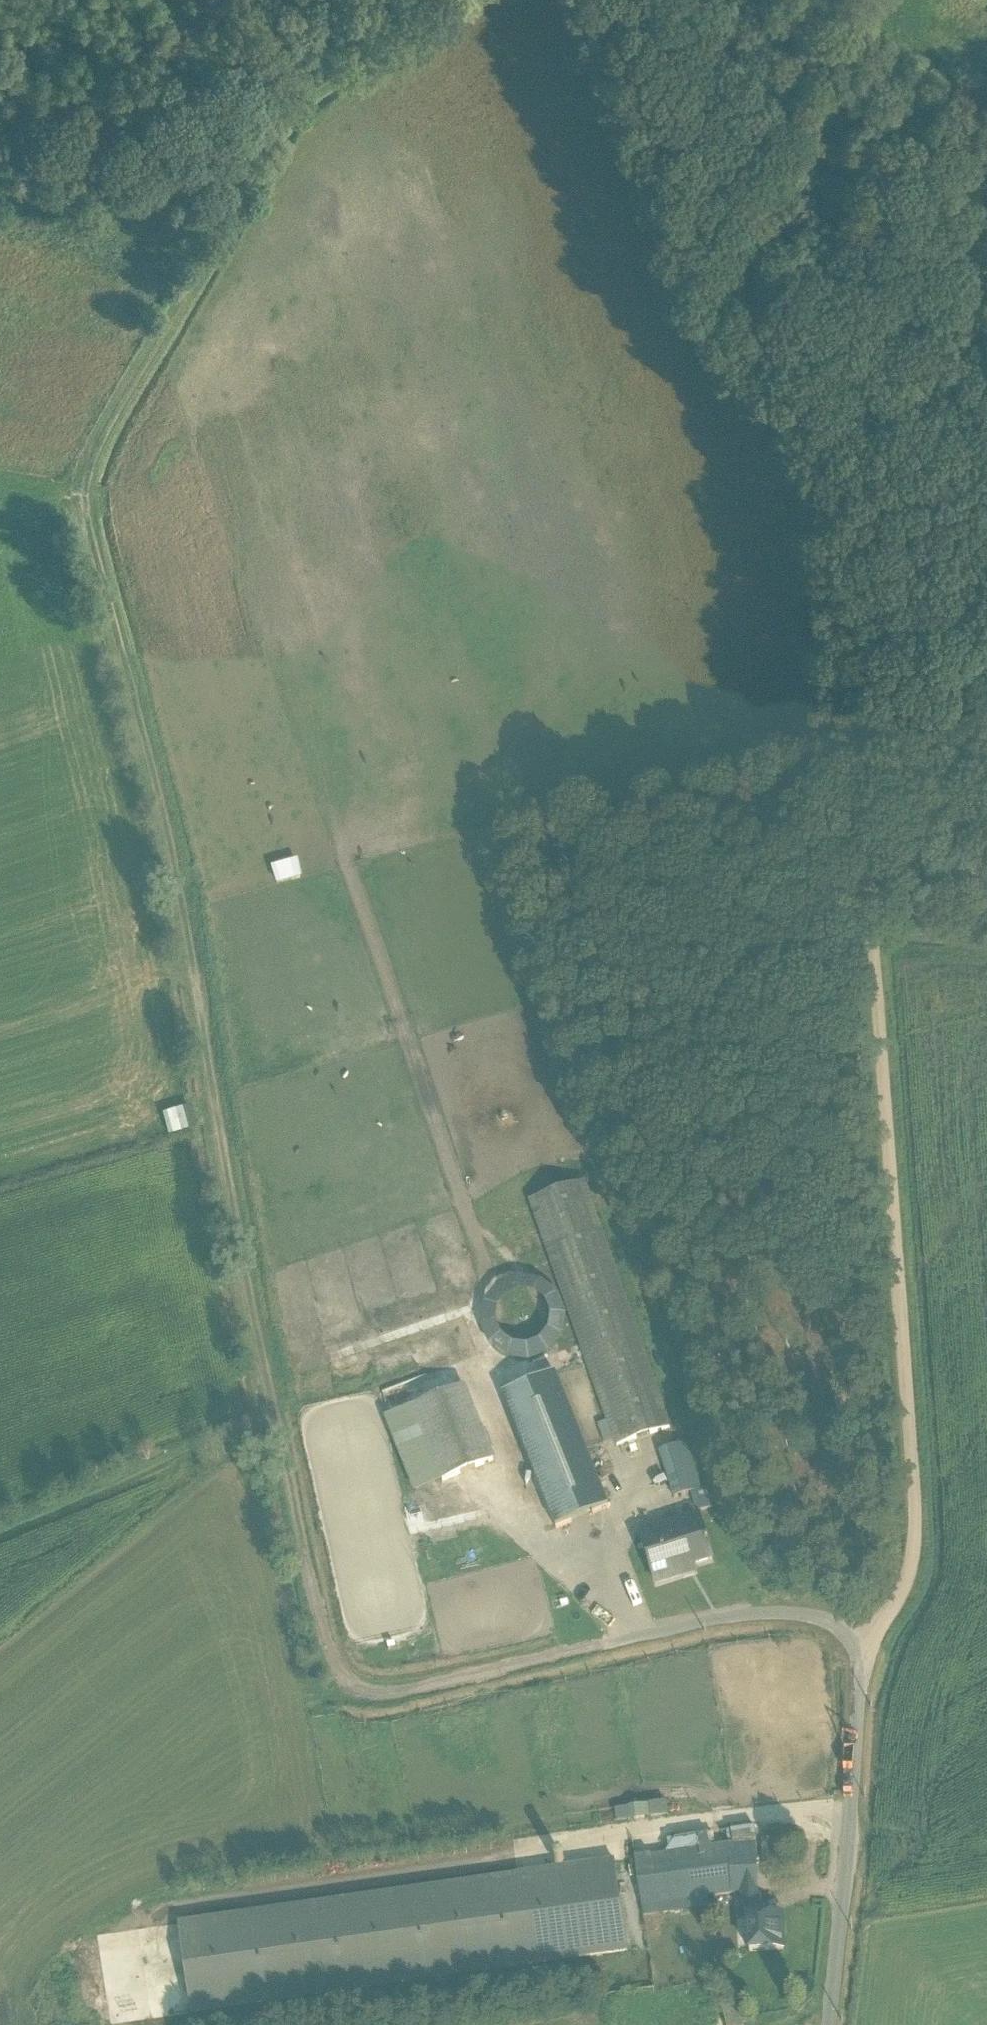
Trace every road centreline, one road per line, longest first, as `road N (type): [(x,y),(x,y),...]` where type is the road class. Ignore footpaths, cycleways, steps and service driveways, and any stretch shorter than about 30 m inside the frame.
road 1 (track): [(444,0),(309,91),(272,130),(94,439),(81,469),(79,510),(178,871),(226,1189),(334,1672),(351,1687),(394,1692),(610,1641)]
road 2 (track): [(571,0),(686,318),(732,380),(784,419),(804,463),(825,682),(852,761),(918,1527),(913,1575),(886,1621),(858,1646)]
road 3 (unclassified): [(610,1641),(784,1612),(838,1623),(858,1646),(827,2024)]
road 4 (track): [(845,734),(986,533)]

